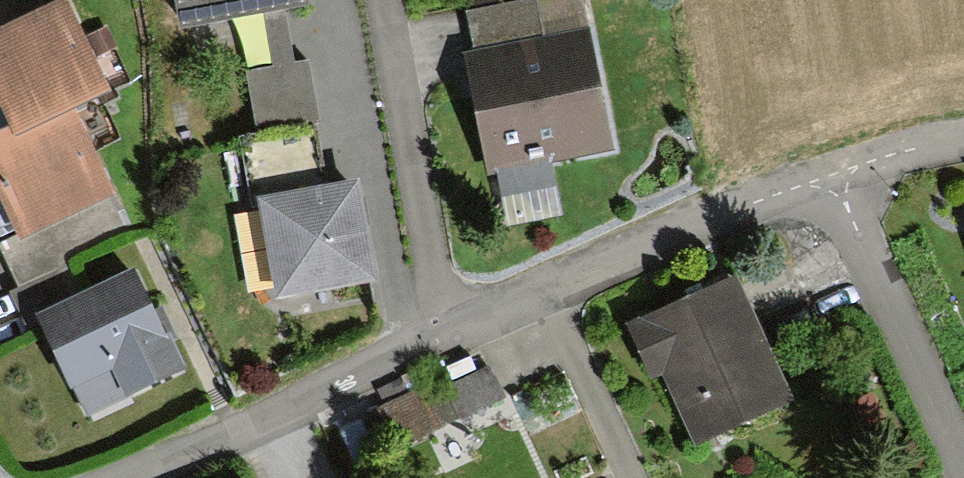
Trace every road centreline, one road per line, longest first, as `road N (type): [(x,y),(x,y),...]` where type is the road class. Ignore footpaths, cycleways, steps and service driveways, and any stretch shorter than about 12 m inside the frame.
road 1 (residential): [(827,175),(667,234),(438,339)]
road 2 (residential): [(438,339),(376,0)]
road 3 (residential): [(438,339),(130,477)]
road 4 (residential): [(827,175),(963,468)]
road 5 (residential): [(963,146),(827,175)]

